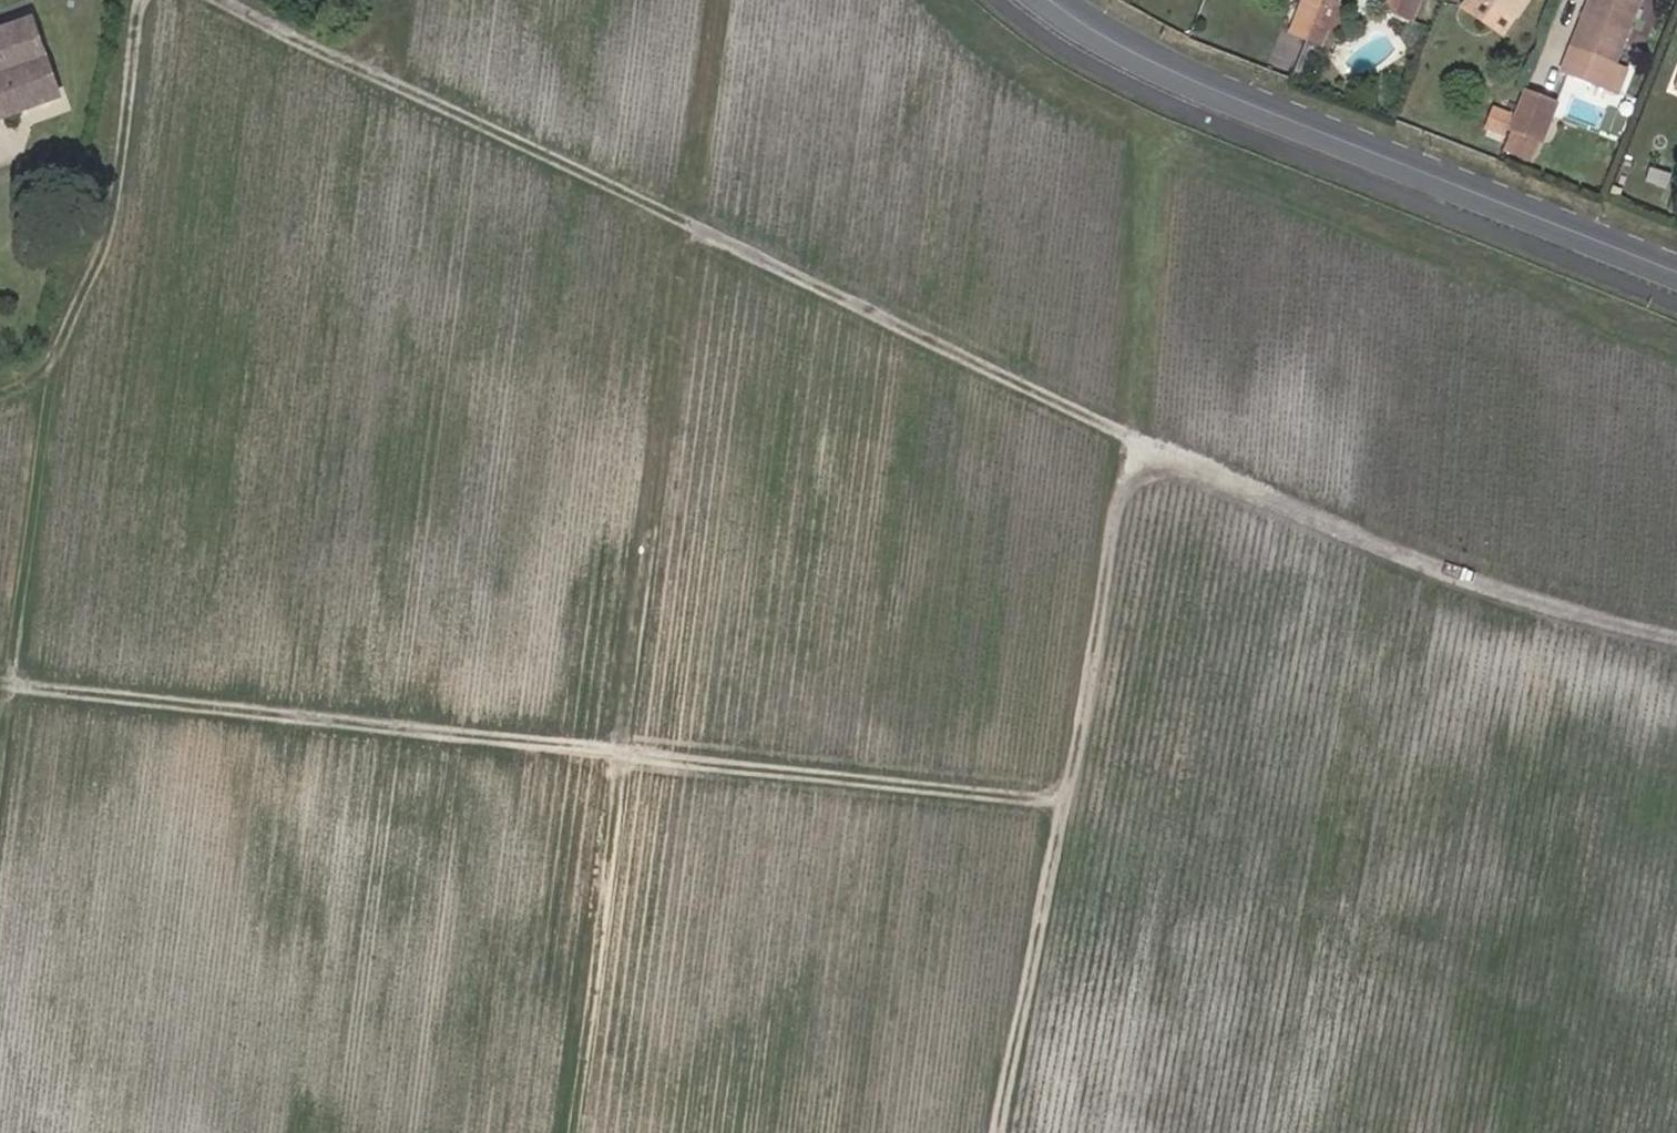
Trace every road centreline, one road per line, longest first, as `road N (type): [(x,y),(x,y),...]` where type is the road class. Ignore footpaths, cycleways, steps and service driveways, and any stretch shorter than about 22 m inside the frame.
road 1 (track): [(0,688),(1063,806),(1109,817),(1676,1063)]
road 2 (track): [(1676,637),(1498,592),(1163,453),(218,0)]
road 3 (track): [(572,1132),(692,226)]
road 4 (track): [(143,0),(121,175),(99,263),(51,356),(40,411),(0,727)]
road 5 (track): [(1143,444),(1113,527),(1097,667),(996,1132)]
road 6 (tertiary): [(1676,269),(1175,72),(1051,0)]

